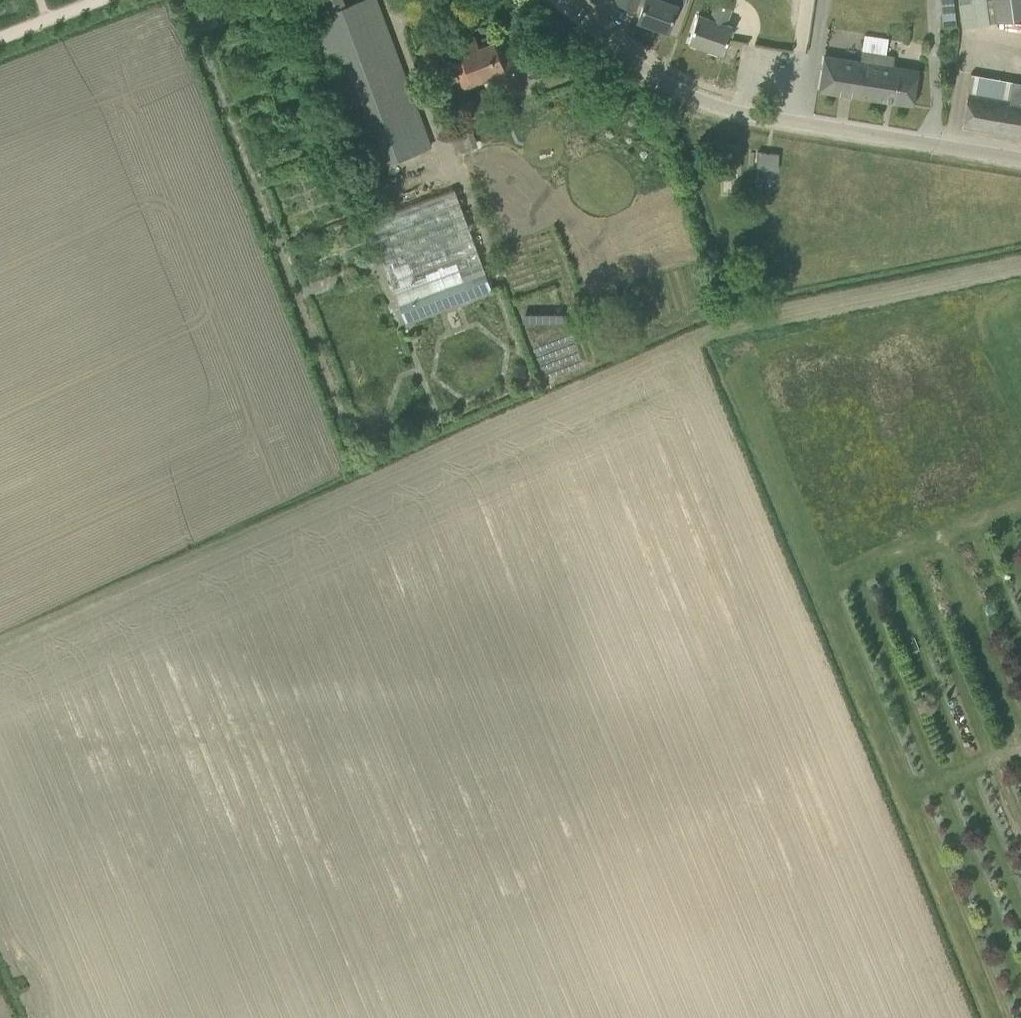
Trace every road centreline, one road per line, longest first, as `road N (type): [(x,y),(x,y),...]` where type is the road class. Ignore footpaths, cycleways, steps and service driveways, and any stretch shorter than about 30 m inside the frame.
road 1 (residential): [(665,83),(709,106),(764,120),(1020,158)]
road 2 (residential): [(665,83),(566,0)]

